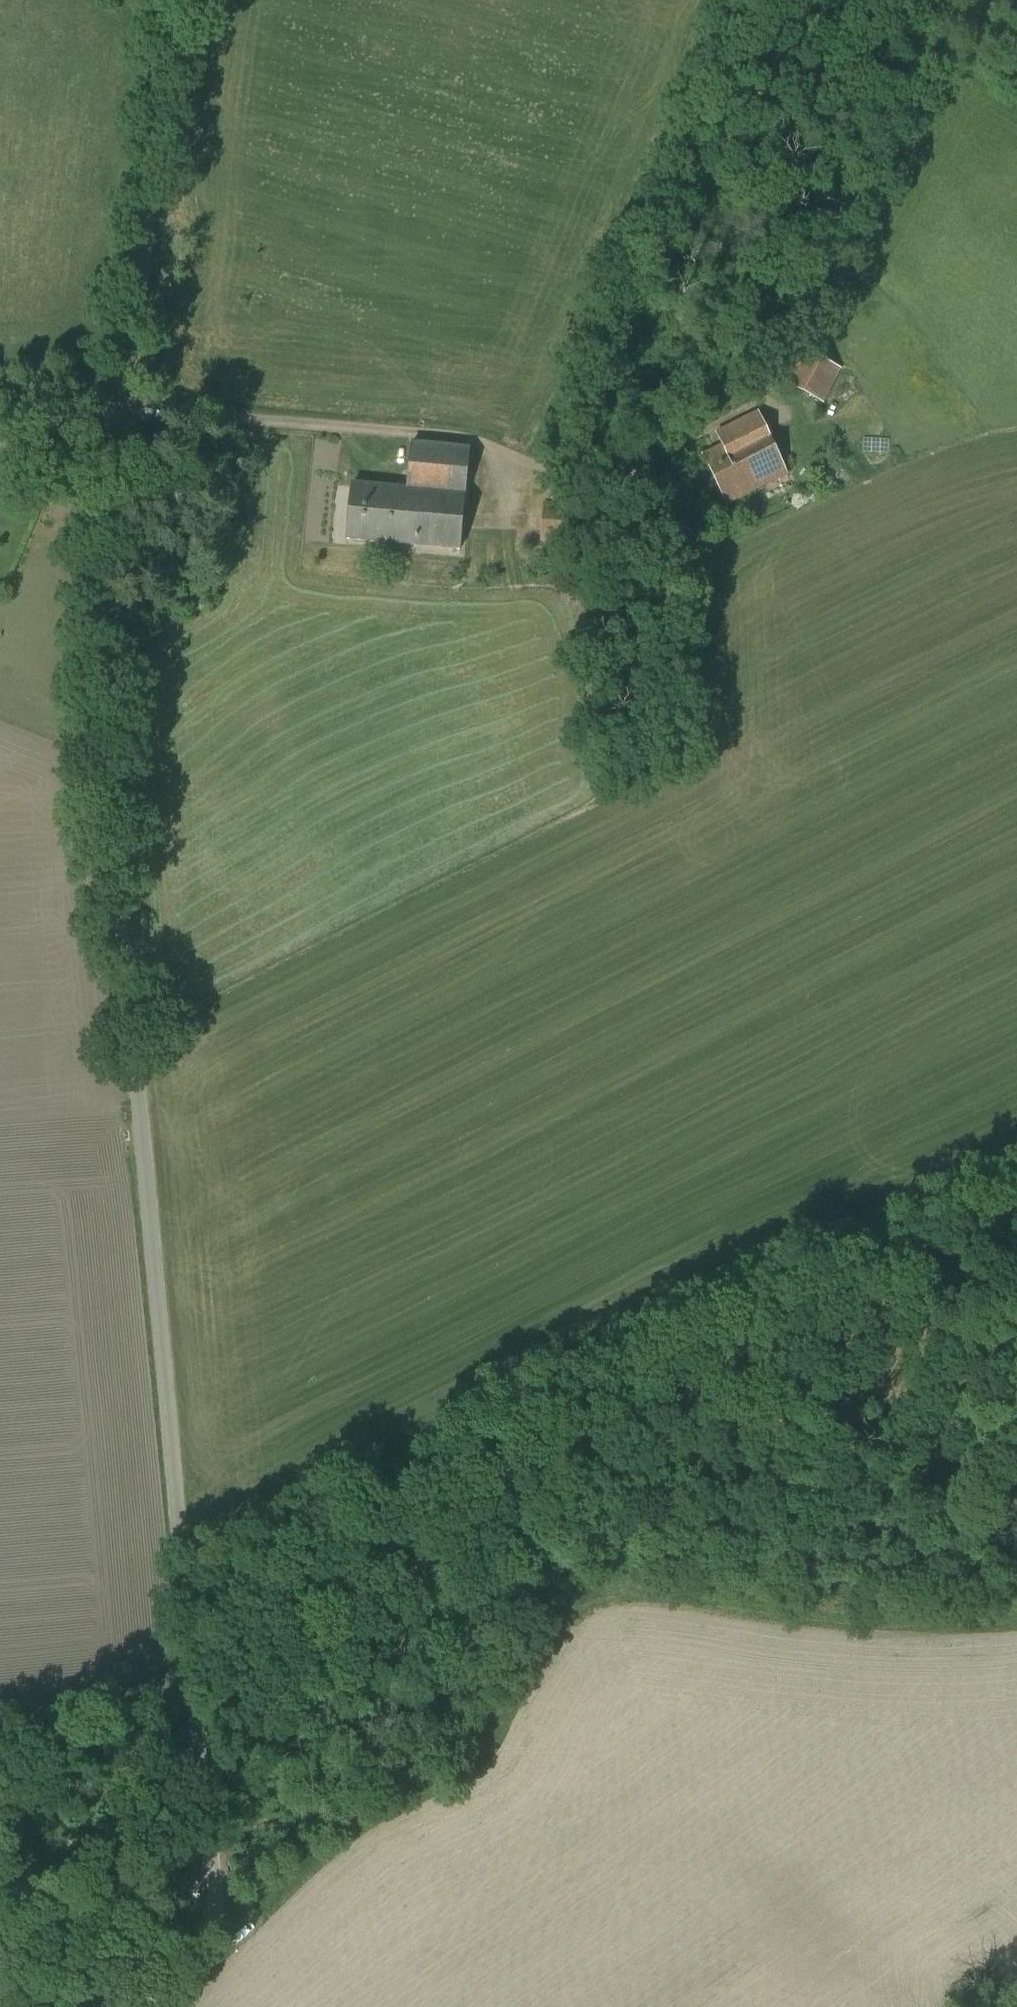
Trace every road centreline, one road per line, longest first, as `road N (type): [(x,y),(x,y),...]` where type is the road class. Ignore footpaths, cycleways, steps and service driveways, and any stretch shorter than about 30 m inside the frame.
road 1 (unclassified): [(133,2006),(190,1972),(214,1929),(98,662),(173,0)]
road 2 (track): [(122,422),(415,437),(489,446),(597,476),(626,477),(658,464)]
road 3 (track): [(890,0),(1016,52)]

